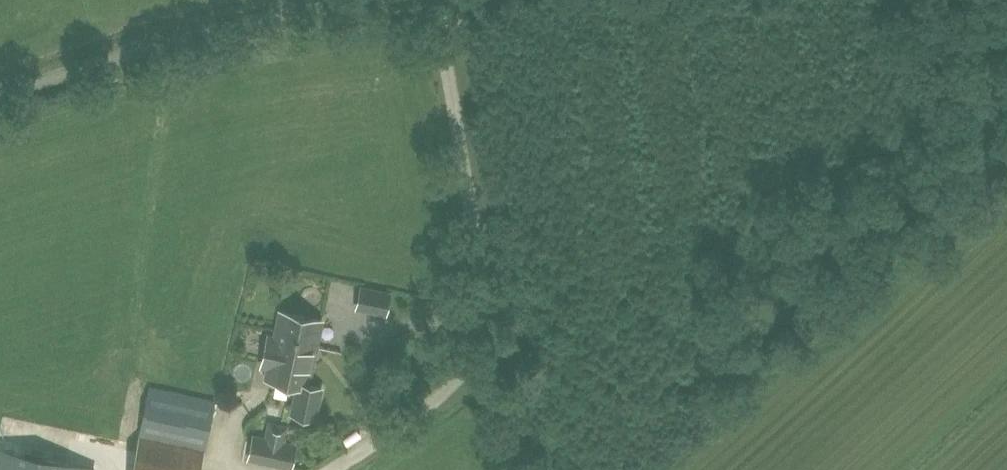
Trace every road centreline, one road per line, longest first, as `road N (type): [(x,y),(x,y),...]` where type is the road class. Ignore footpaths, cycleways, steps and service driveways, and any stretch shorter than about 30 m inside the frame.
road 1 (unclassified): [(0,96),(158,47),(379,0)]

